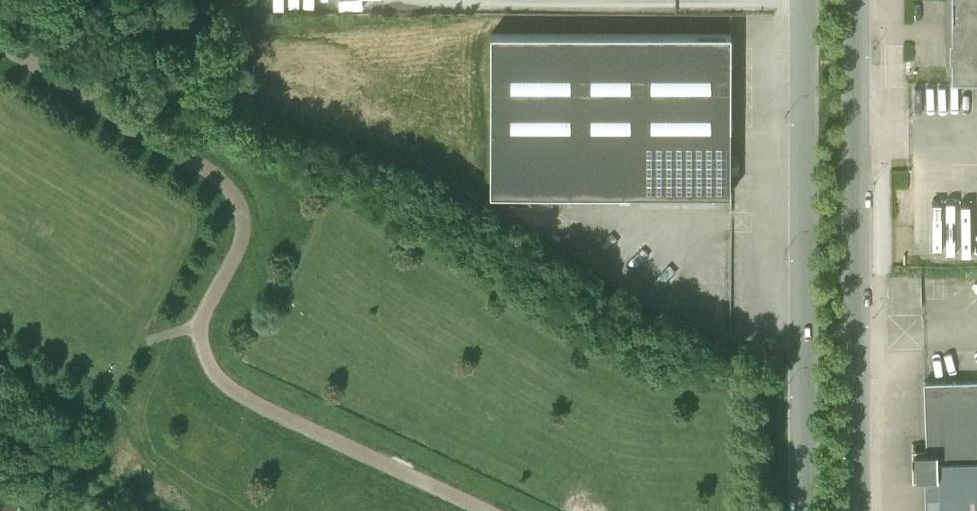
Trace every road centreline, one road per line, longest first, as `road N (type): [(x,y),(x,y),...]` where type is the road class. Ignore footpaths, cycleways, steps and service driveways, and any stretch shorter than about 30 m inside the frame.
road 1 (unclassified): [(860,510),(852,0)]
road 2 (unclassified): [(810,0),(805,510)]

